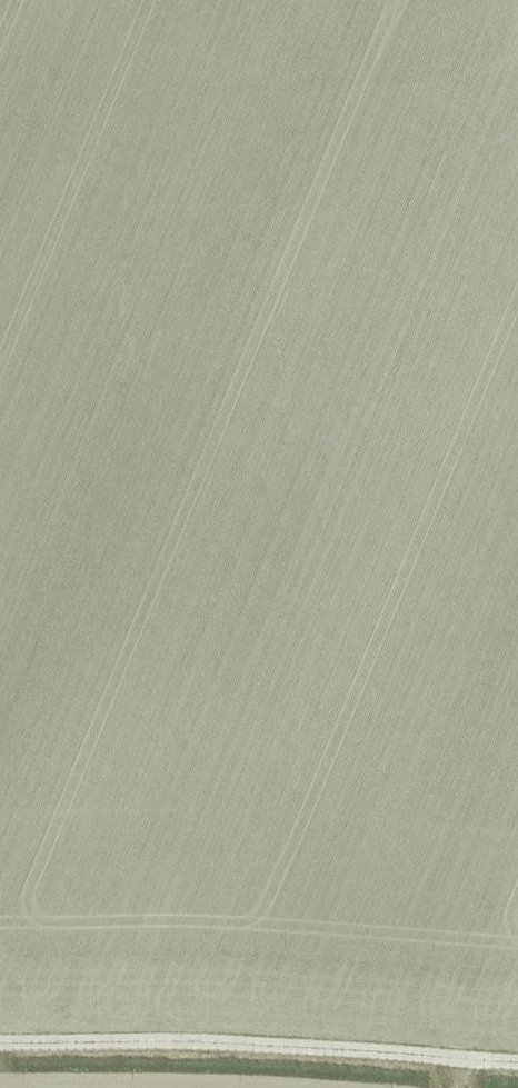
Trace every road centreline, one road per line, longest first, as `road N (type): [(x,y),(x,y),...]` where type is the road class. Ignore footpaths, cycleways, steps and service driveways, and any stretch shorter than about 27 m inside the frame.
road 1 (track): [(0,1045),(196,1046),(517,1063)]

